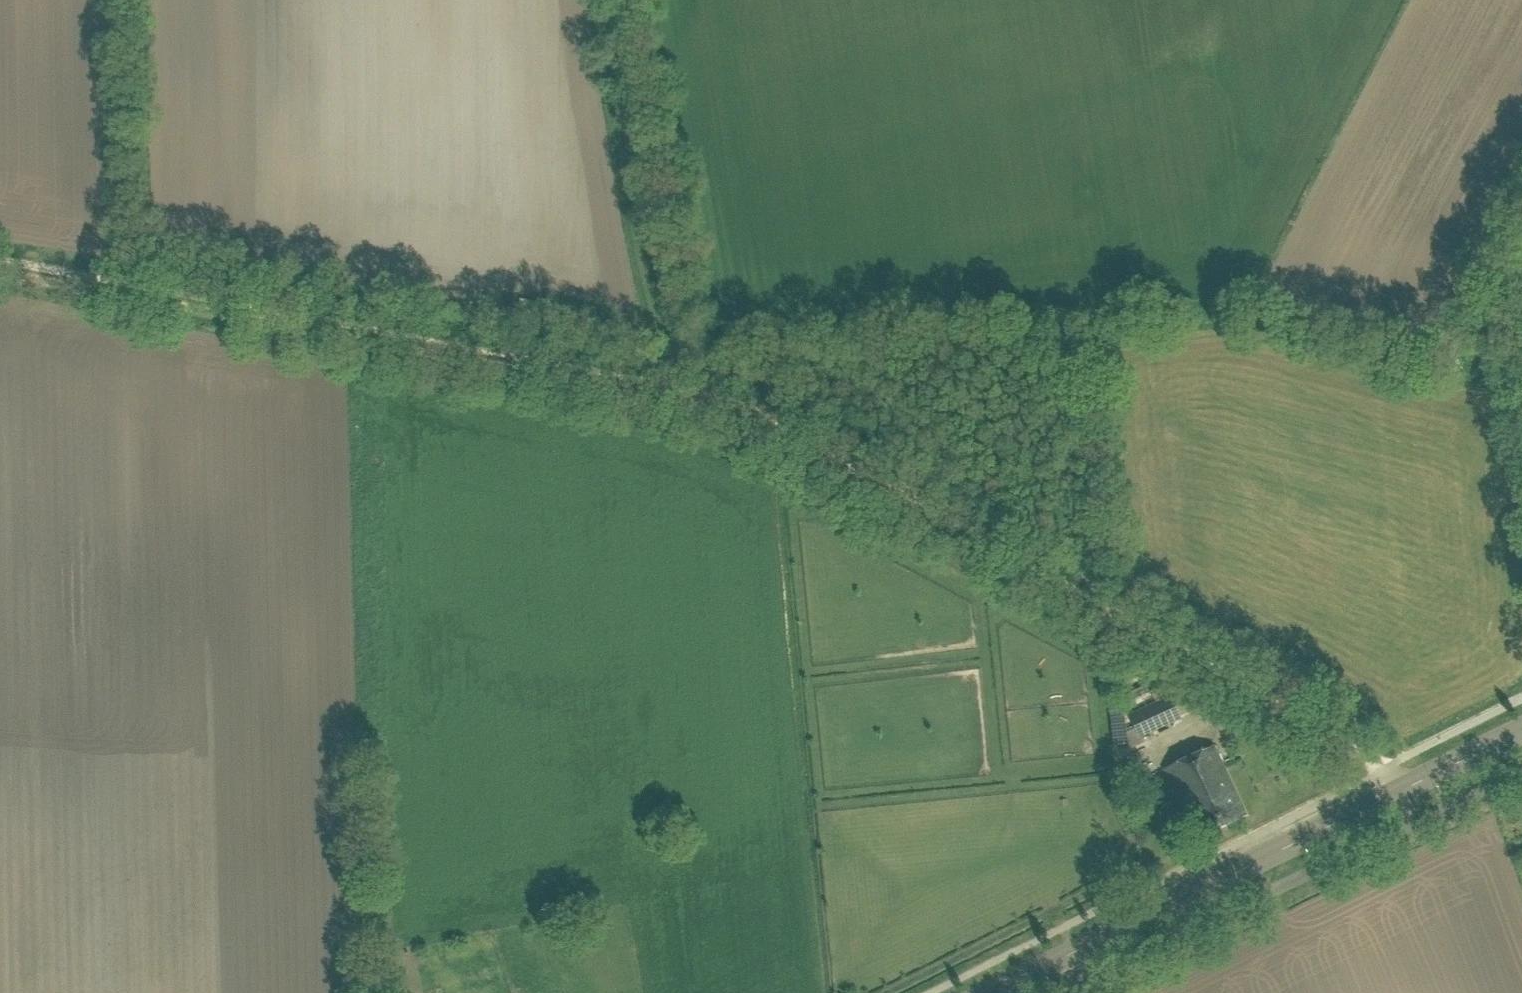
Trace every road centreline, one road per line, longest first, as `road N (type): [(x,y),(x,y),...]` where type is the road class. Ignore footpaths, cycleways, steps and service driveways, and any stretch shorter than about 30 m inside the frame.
road 1 (track): [(0,274),(712,408),(1380,772)]
road 2 (unclassified): [(1081,987),(1521,773)]
road 3 (track): [(612,0),(673,400)]
road 4 (tertiary): [(1069,955),(1393,793)]
road 5 (tertiary): [(1393,793),(1521,730)]

